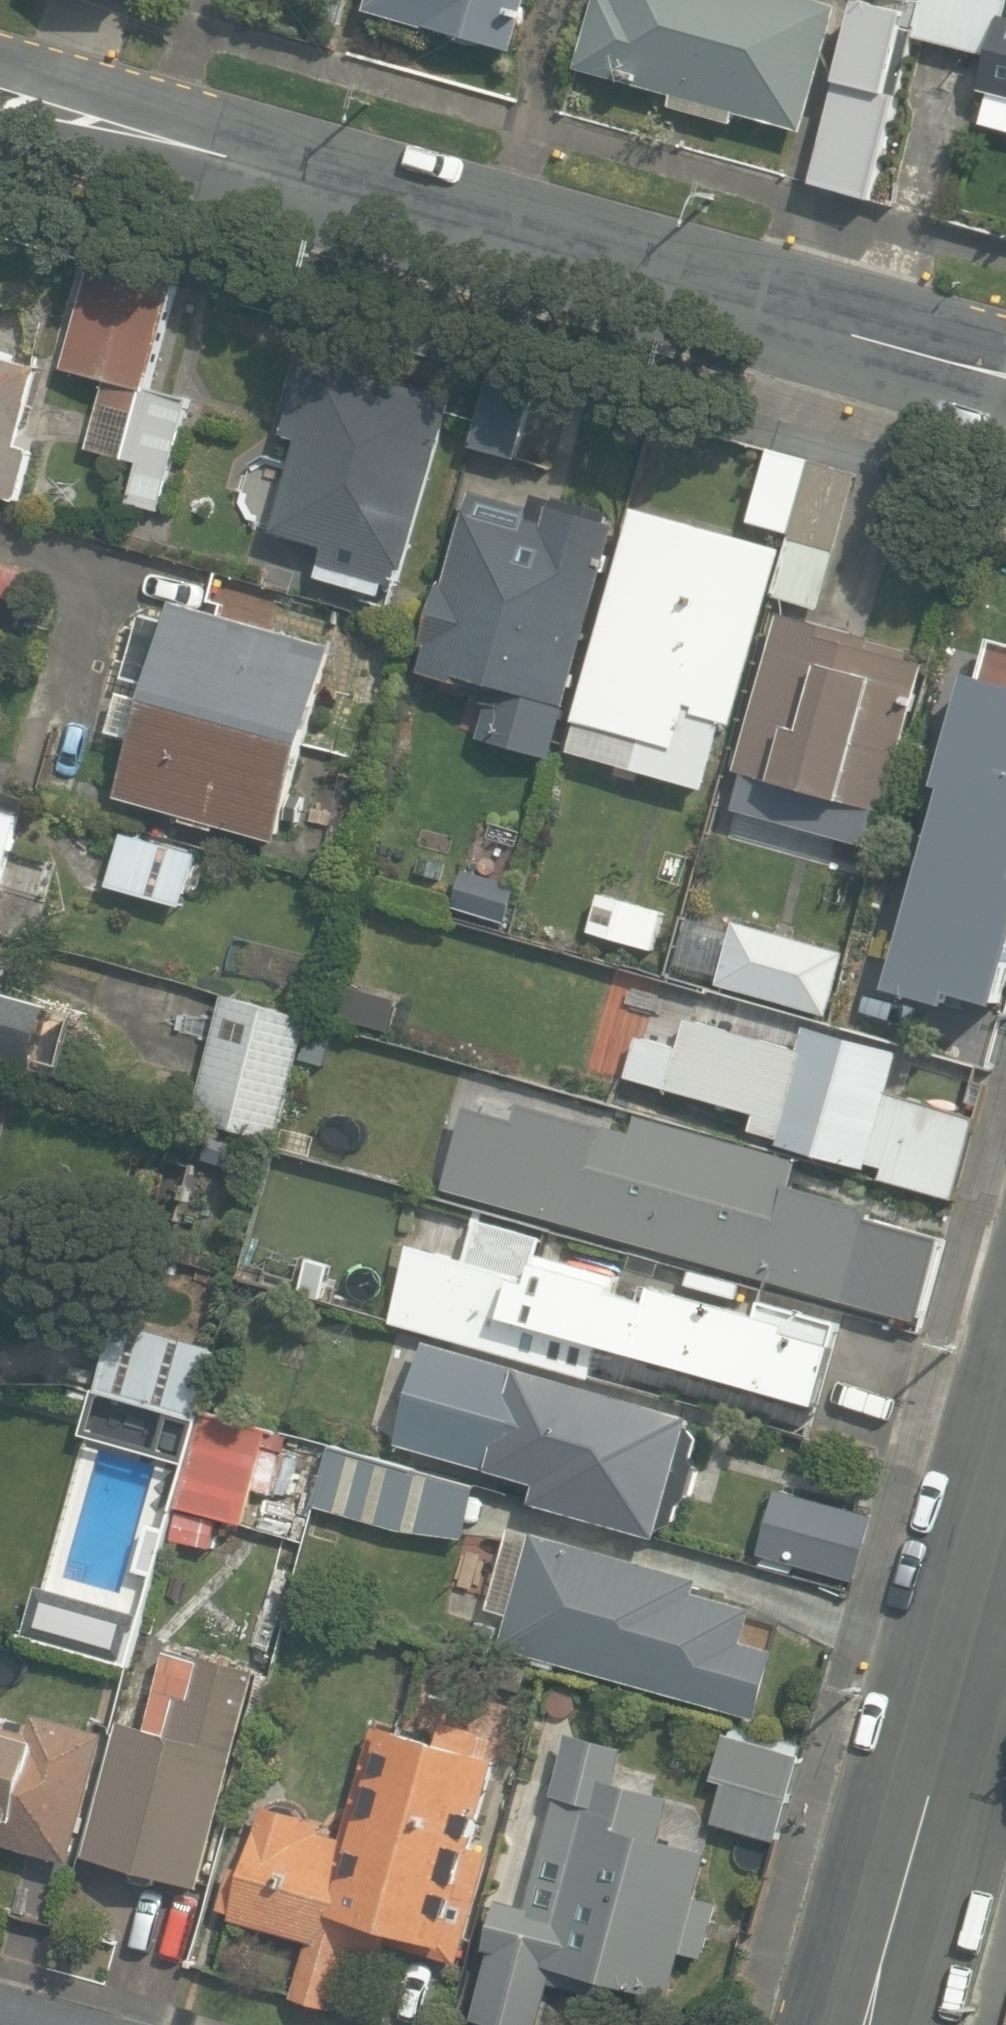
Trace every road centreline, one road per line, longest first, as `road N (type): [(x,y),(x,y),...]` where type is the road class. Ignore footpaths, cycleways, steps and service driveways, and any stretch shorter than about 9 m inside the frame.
road 1 (residential): [(0,88),(1005,380)]
road 2 (residential): [(1005,1537),(872,2024)]

